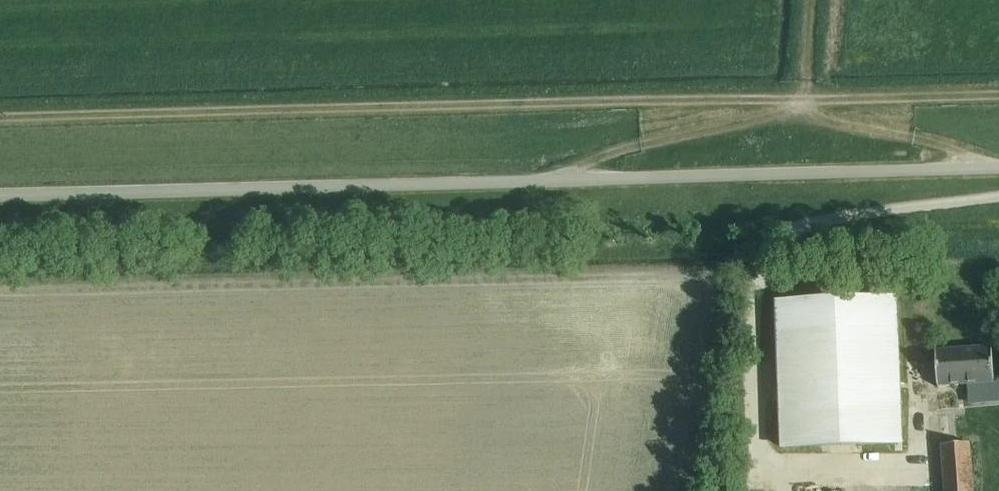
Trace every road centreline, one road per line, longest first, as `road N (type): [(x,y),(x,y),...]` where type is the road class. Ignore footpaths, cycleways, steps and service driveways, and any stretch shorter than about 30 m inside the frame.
road 1 (track): [(0,123),(998,94)]
road 2 (unclassified): [(998,164),(0,192)]
road 3 (track): [(553,177),(797,98),(880,132),(998,162)]

